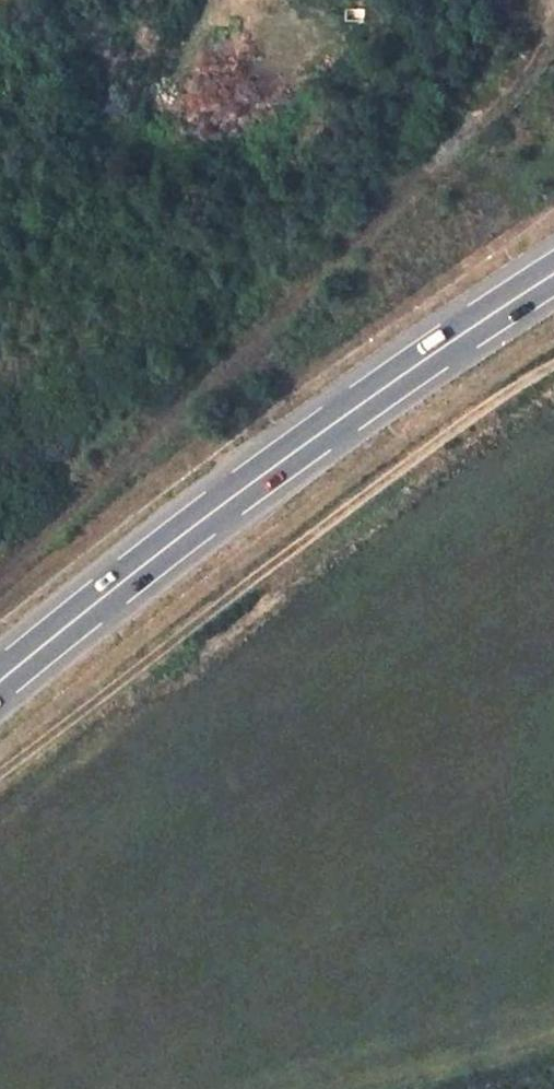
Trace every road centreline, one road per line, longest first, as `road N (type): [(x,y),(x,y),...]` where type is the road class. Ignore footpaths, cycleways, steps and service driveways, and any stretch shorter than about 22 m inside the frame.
road 1 (trunk): [(0,682),(229,499),(553,274)]
road 2 (track): [(553,370),(513,387),(0,775)]

